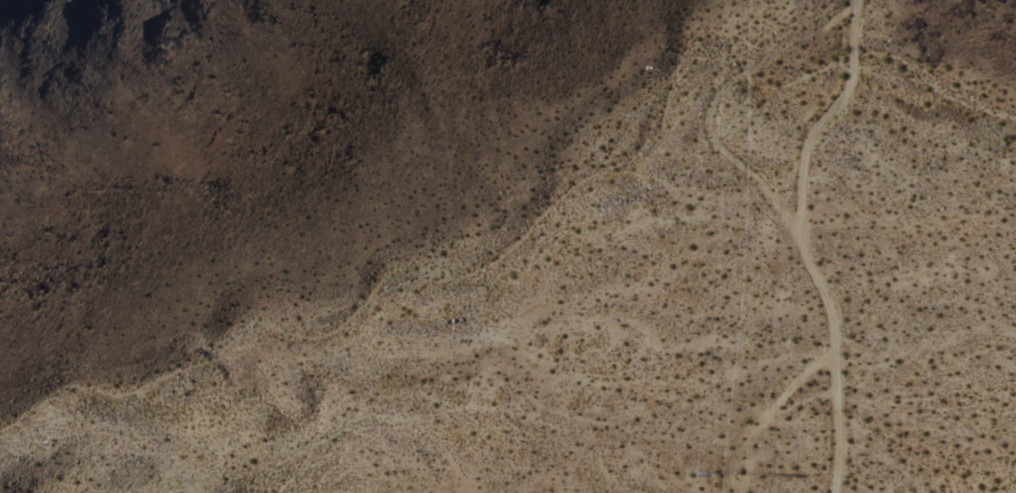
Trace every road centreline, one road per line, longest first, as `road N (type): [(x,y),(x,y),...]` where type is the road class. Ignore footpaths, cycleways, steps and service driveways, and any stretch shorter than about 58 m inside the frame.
road 1 (track): [(833,492),(838,463),(827,308),(796,210),(801,144),(842,93),(853,26),(848,0)]

